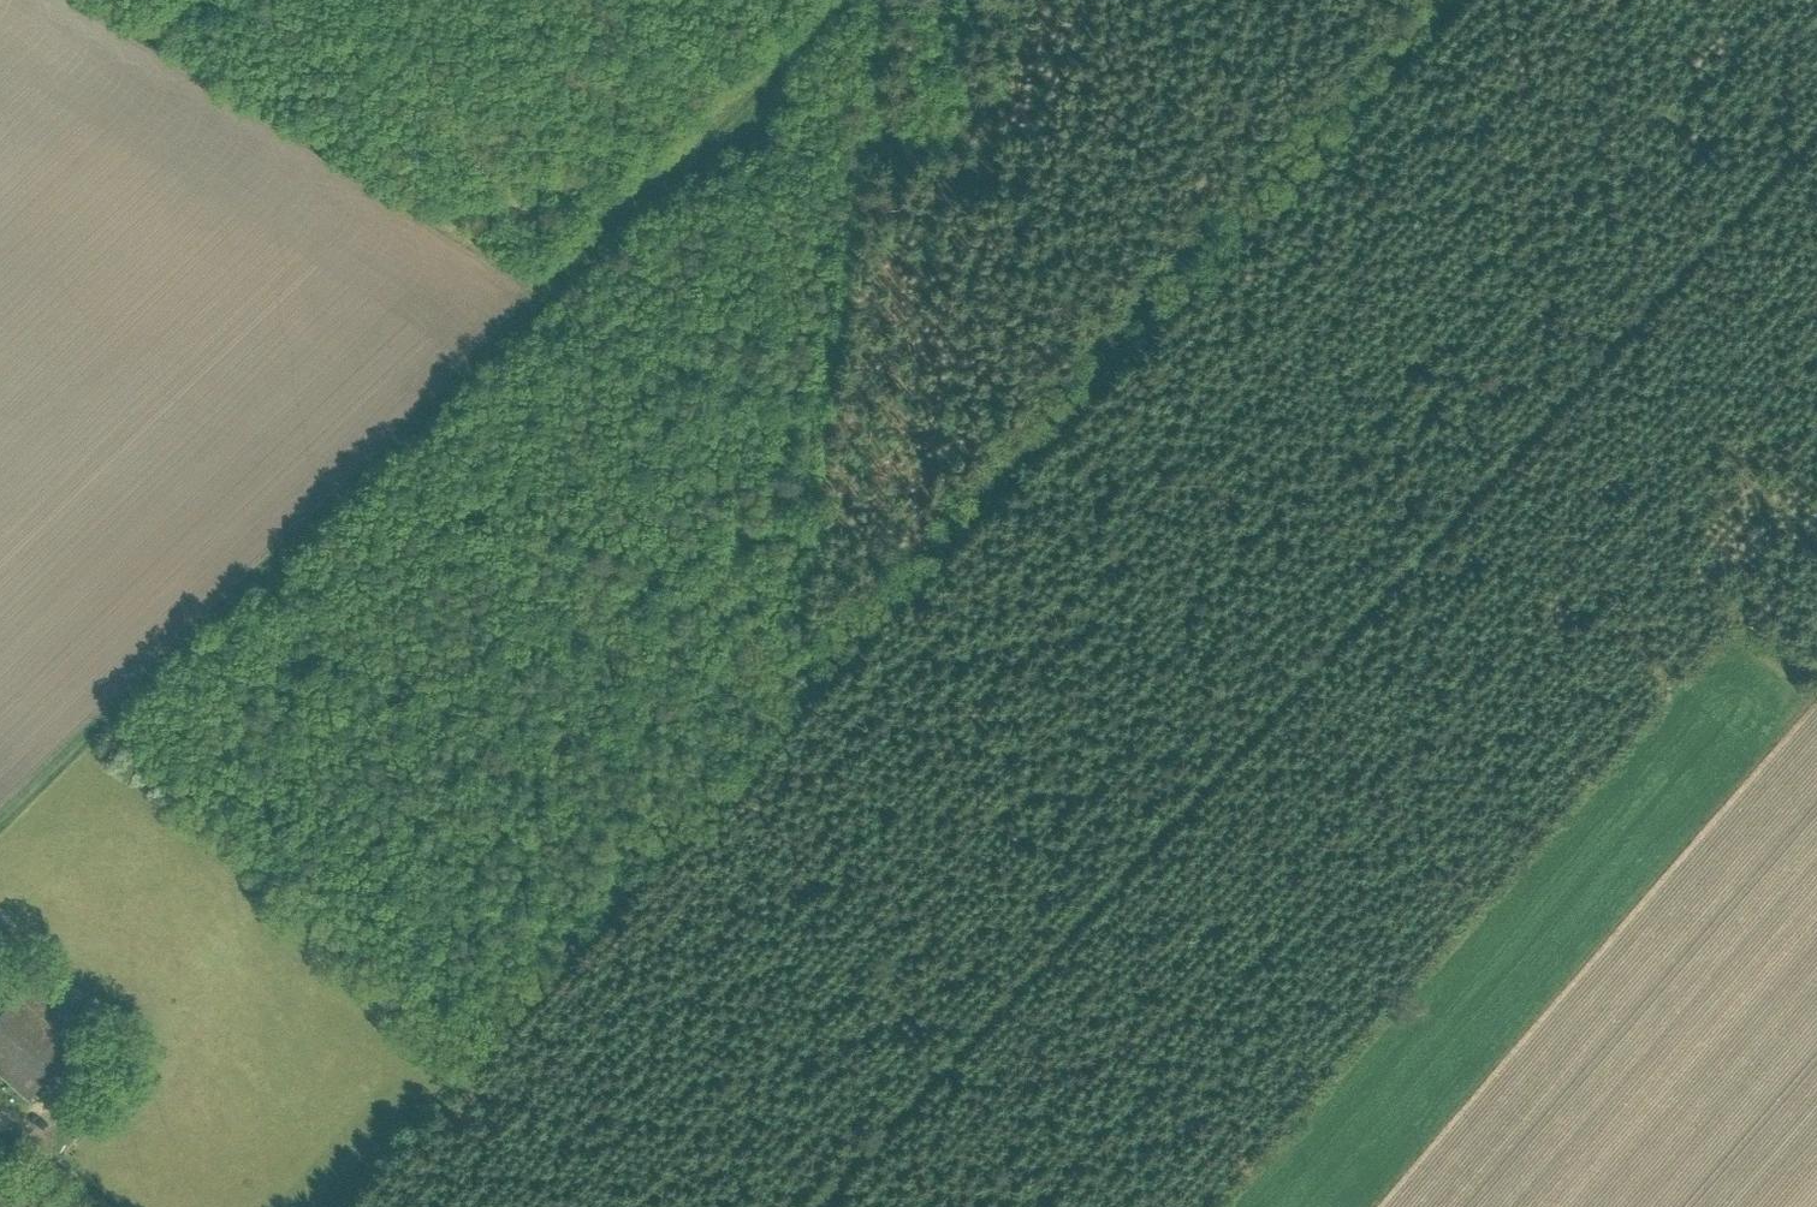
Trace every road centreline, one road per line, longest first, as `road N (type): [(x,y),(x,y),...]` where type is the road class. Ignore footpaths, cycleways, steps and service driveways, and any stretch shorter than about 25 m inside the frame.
road 1 (track): [(0,785),(787,0)]

